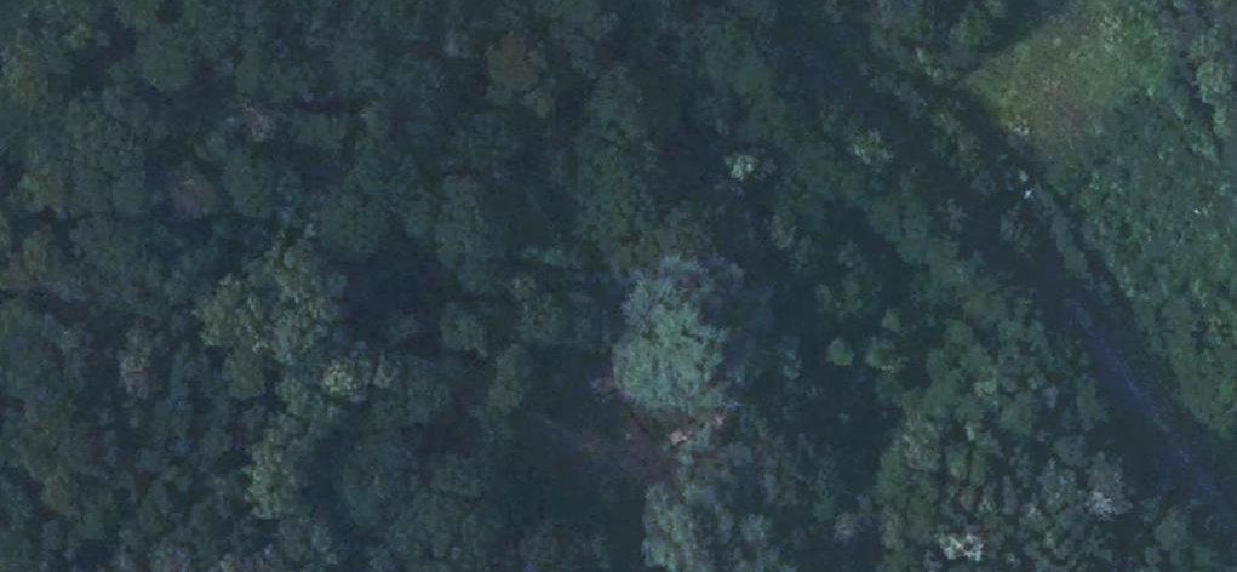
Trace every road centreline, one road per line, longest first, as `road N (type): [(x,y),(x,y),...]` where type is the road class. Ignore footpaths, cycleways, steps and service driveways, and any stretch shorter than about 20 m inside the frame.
road 1 (secondary): [(1236,556),(1058,312),(971,216),(863,112),(717,0)]
road 2 (track): [(433,0),(612,241),(690,337),(747,389)]

